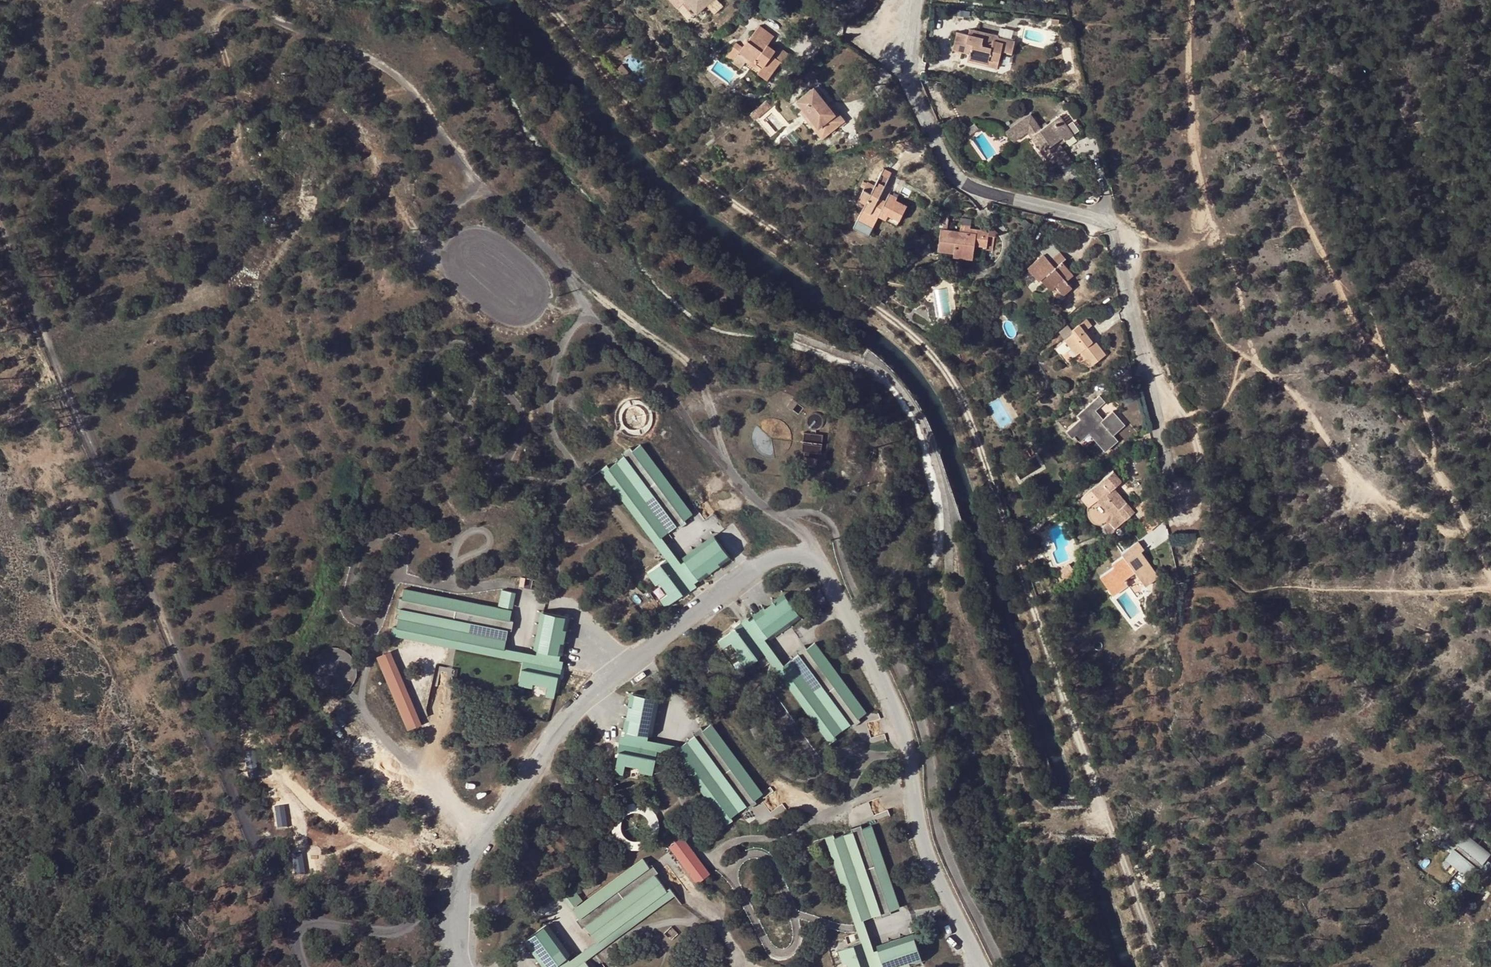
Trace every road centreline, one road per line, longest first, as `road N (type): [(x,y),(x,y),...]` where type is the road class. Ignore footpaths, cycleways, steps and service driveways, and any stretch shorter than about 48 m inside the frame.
road 1 (track): [(545,0),(720,192),(940,361),(994,481),(1163,966)]
road 2 (track): [(1475,539),(1352,466),(1324,439),(1295,387),(1262,360),(1208,209),(1196,146),(1193,0)]
road 3 (residential): [(1179,512),(1118,242),(1105,224),(980,191),(955,176),(914,91),(916,0)]
road 4 (track): [(1490,569),(1436,471),(1419,384),(1360,341),(1280,155),(1237,0)]

